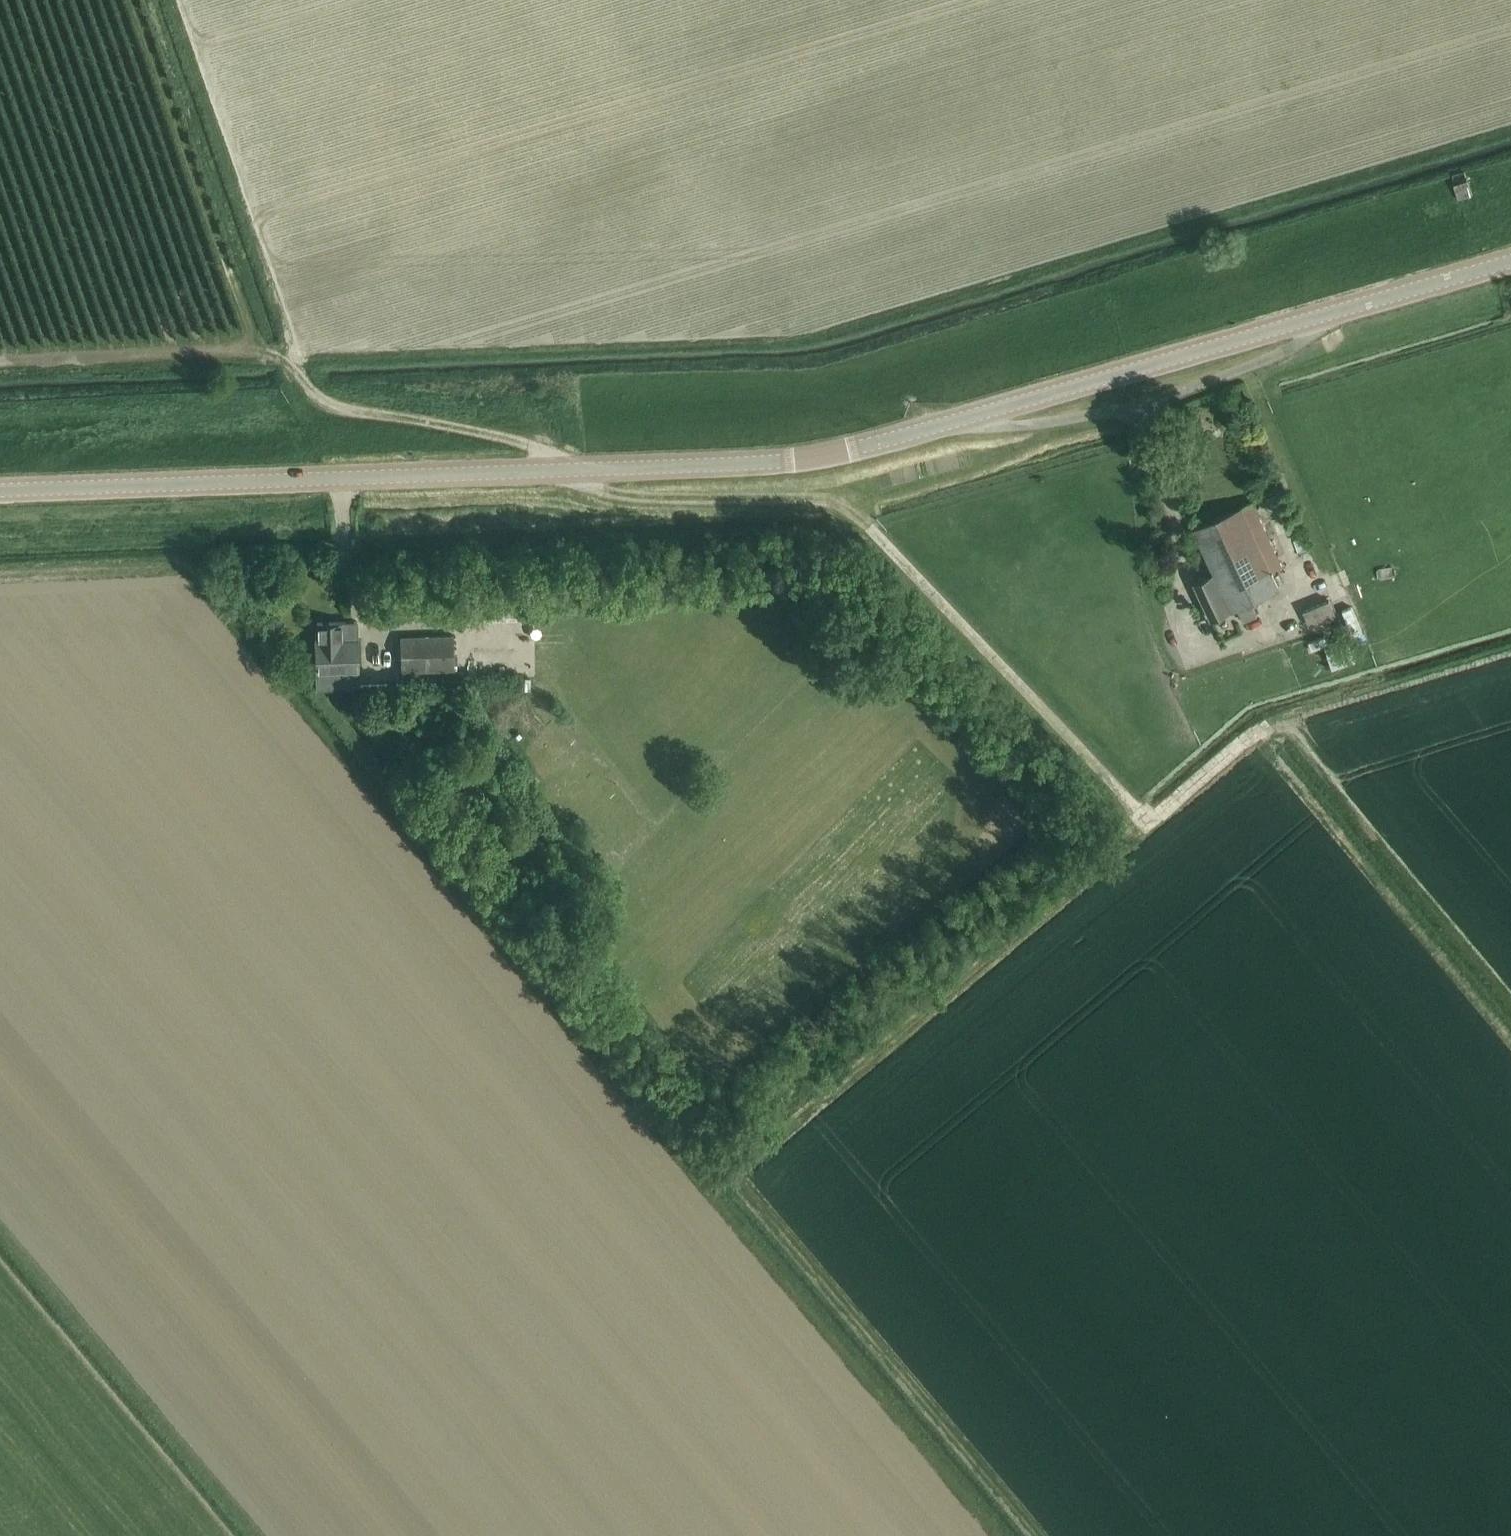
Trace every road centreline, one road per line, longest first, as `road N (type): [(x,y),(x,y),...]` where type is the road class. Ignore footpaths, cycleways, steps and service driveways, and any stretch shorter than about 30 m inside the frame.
road 1 (secondary): [(0,489),(779,461),(862,445),(1510,253)]

